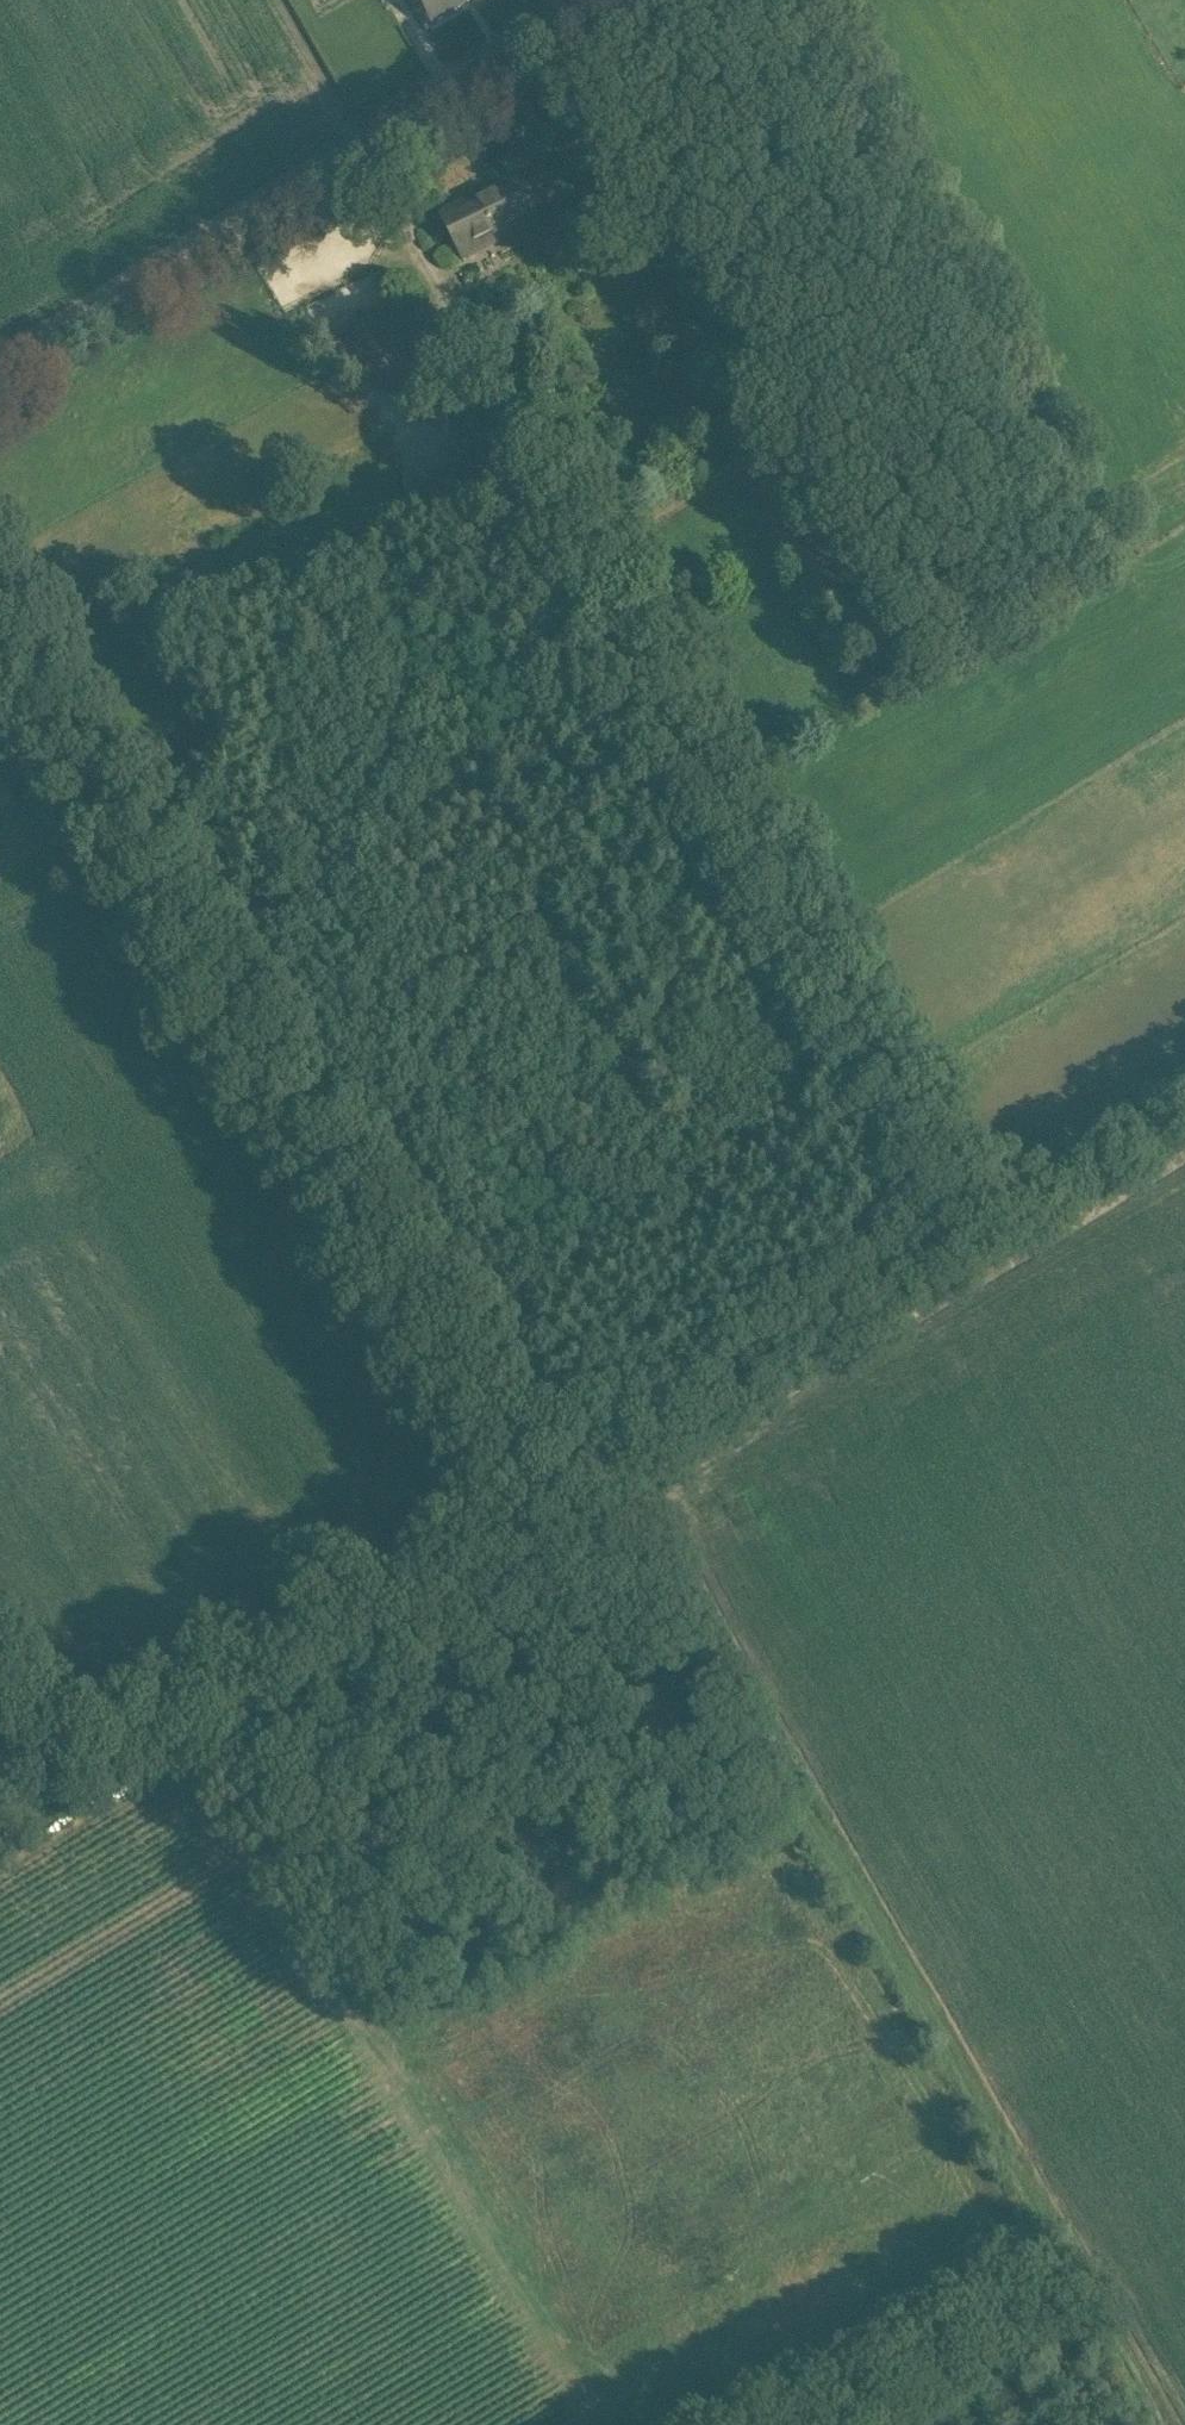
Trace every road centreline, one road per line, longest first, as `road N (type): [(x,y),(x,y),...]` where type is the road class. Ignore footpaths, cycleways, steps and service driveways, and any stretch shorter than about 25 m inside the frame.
road 1 (unclassified): [(0,358),(584,0)]

